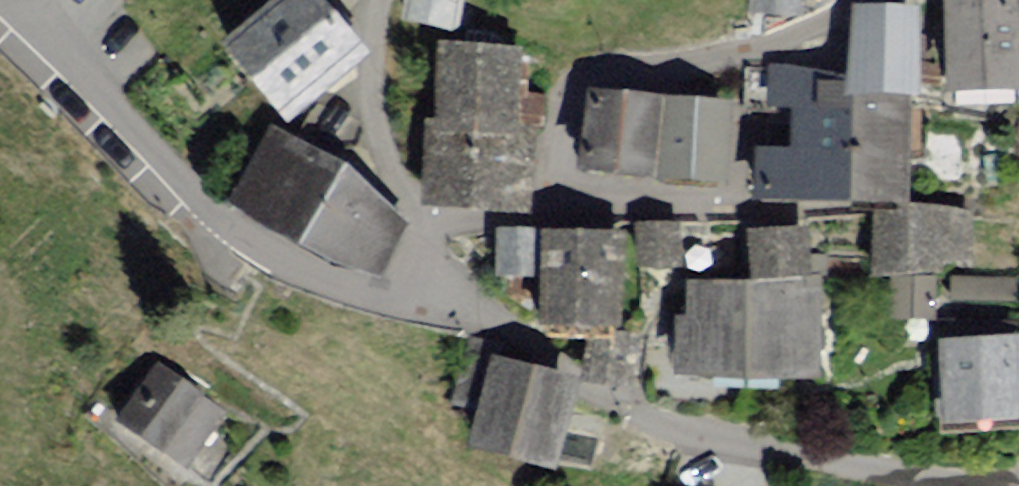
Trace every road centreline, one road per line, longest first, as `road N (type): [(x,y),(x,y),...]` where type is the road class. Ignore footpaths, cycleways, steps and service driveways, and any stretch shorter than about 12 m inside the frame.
road 1 (residential): [(414,269),(446,230),(695,211),(734,82),(806,15),(841,0)]
road 2 (residential): [(414,269),(372,303),(301,299),(220,258),(0,3)]
road 3 (residential): [(414,269),(475,338),(750,462)]
road 4 (residential): [(370,0),(373,122),(414,269)]
road 5 (track): [(750,462),(907,485)]

